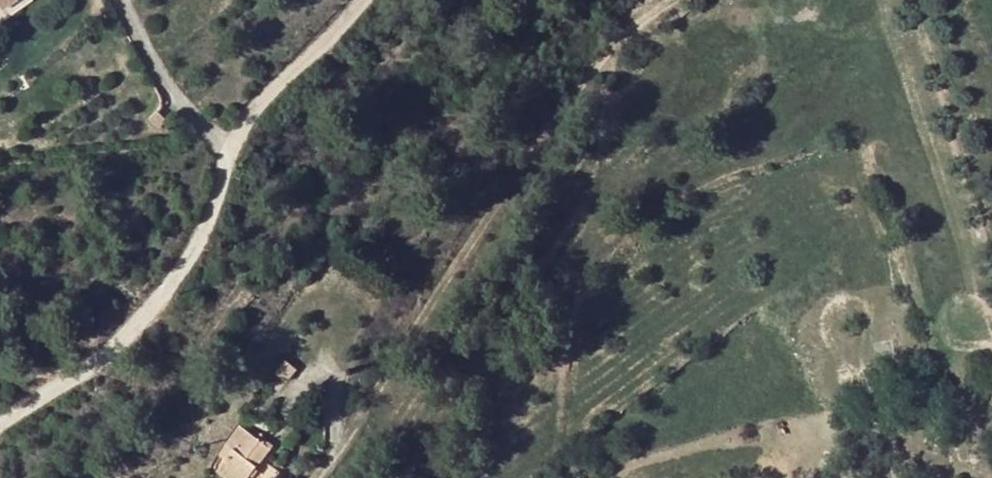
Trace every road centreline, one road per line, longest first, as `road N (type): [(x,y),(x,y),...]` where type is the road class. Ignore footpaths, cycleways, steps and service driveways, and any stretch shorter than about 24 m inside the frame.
road 1 (track): [(314,477),(570,98),(614,44),(671,0)]
road 2 (track): [(0,426),(132,335),(152,311),(203,232),(232,143),(360,0)]

